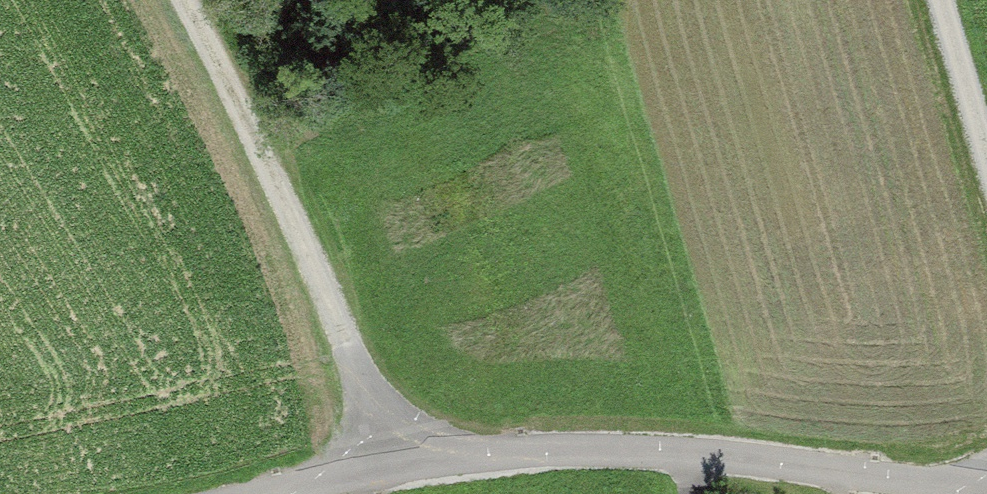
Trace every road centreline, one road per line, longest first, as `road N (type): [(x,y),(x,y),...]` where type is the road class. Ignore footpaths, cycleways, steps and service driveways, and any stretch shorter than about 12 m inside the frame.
road 1 (track): [(986,469),(744,436),(430,445),(227,493)]
road 2 (track): [(180,0),(430,445)]
road 3 (track): [(947,0),(986,136)]

